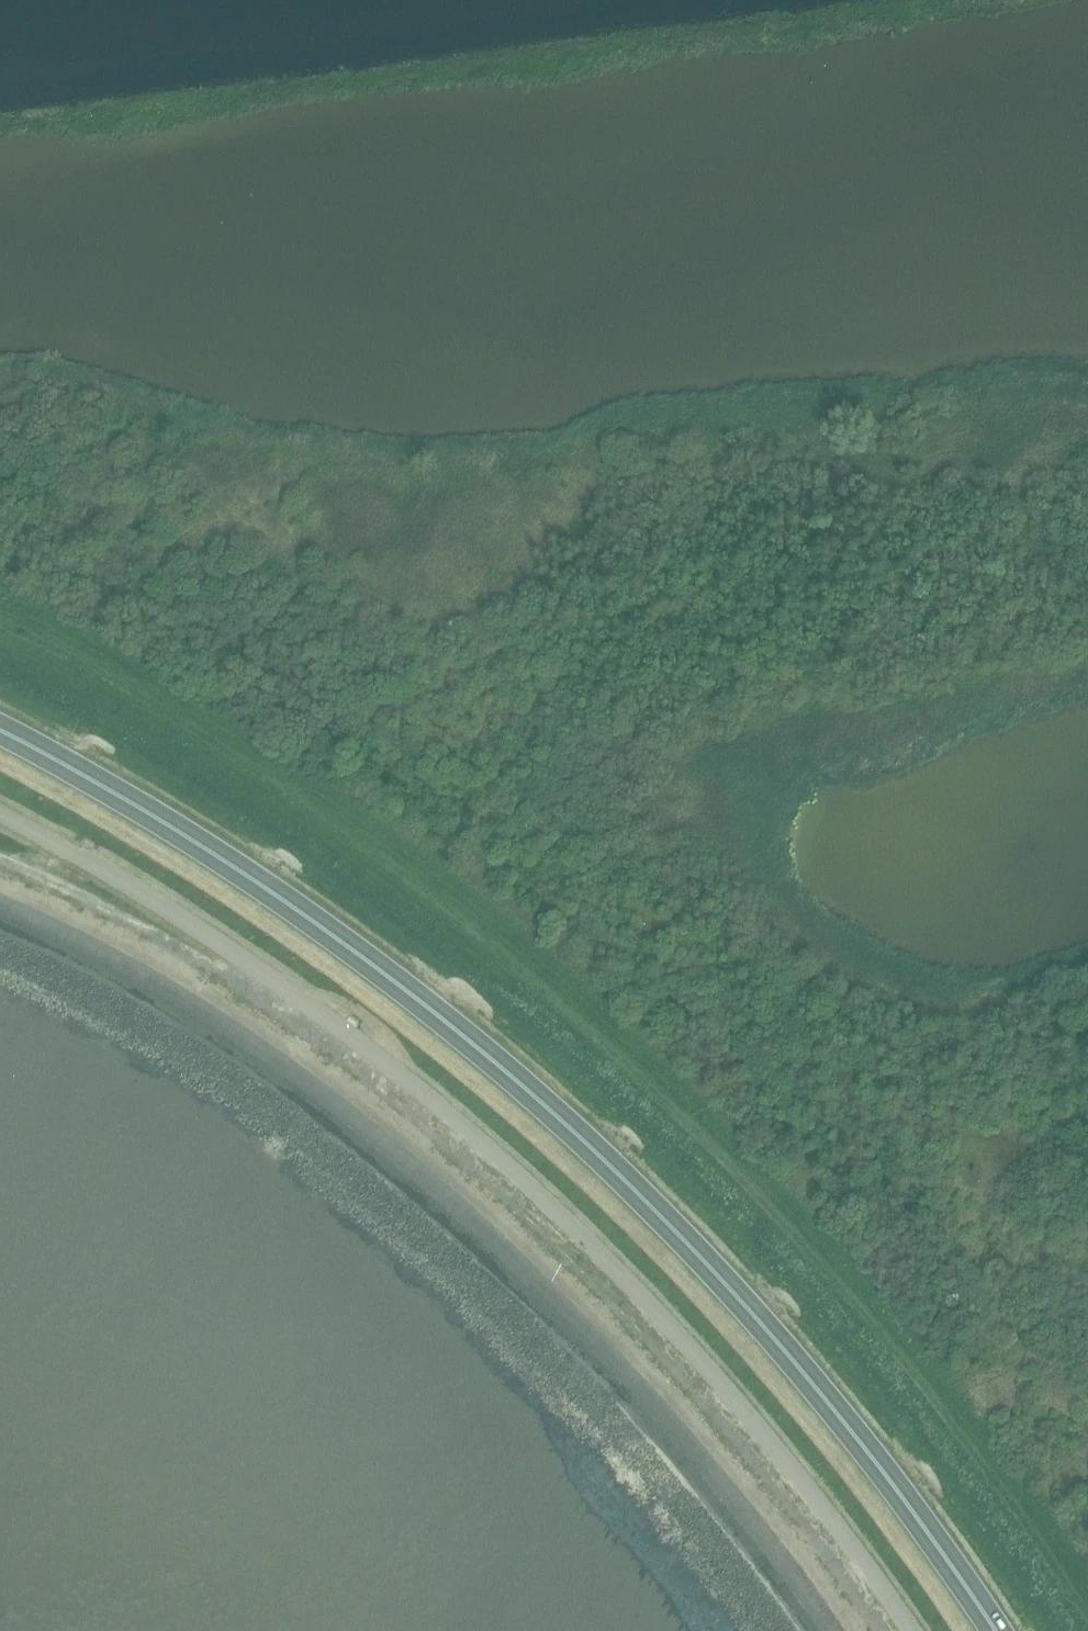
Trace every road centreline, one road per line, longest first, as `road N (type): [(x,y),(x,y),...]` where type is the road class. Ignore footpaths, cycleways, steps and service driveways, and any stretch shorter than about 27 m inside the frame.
road 1 (trunk): [(996,1630),(891,1481),(778,1343),(558,1115),(304,913),(184,833),(0,729)]
road 2 (unclassified): [(908,1630),(841,1528),(722,1385),(600,1253),(472,1131),(201,924),(0,817)]

